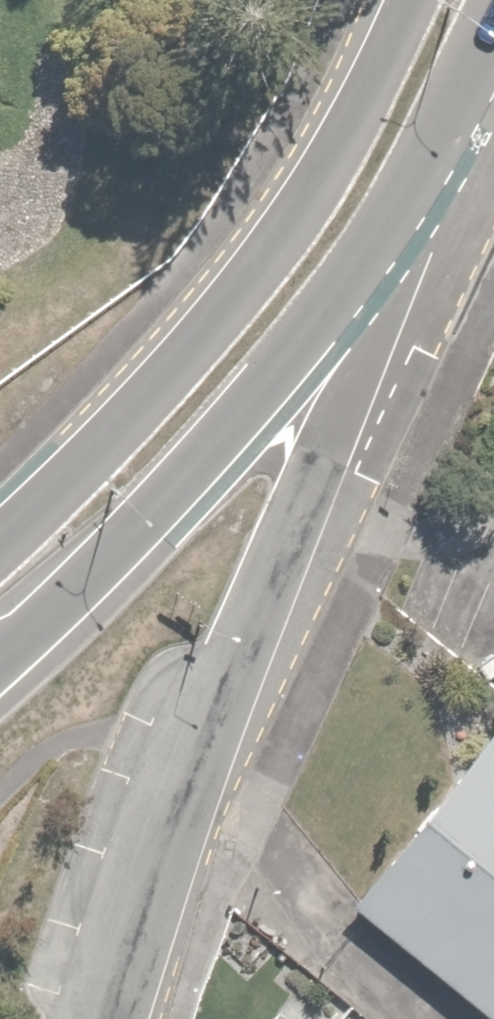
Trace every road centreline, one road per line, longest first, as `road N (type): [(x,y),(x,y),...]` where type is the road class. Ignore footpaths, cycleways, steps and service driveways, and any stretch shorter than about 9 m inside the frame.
road 1 (residential): [(413,169),(368,341),(278,558),(118,1018)]
road 2 (primary): [(0,534),(91,448),(312,192),(404,0)]
road 3 (primary): [(413,169),(318,322),(234,436),(122,555),(0,665)]
road 4 (primary): [(493,2),(413,169)]

